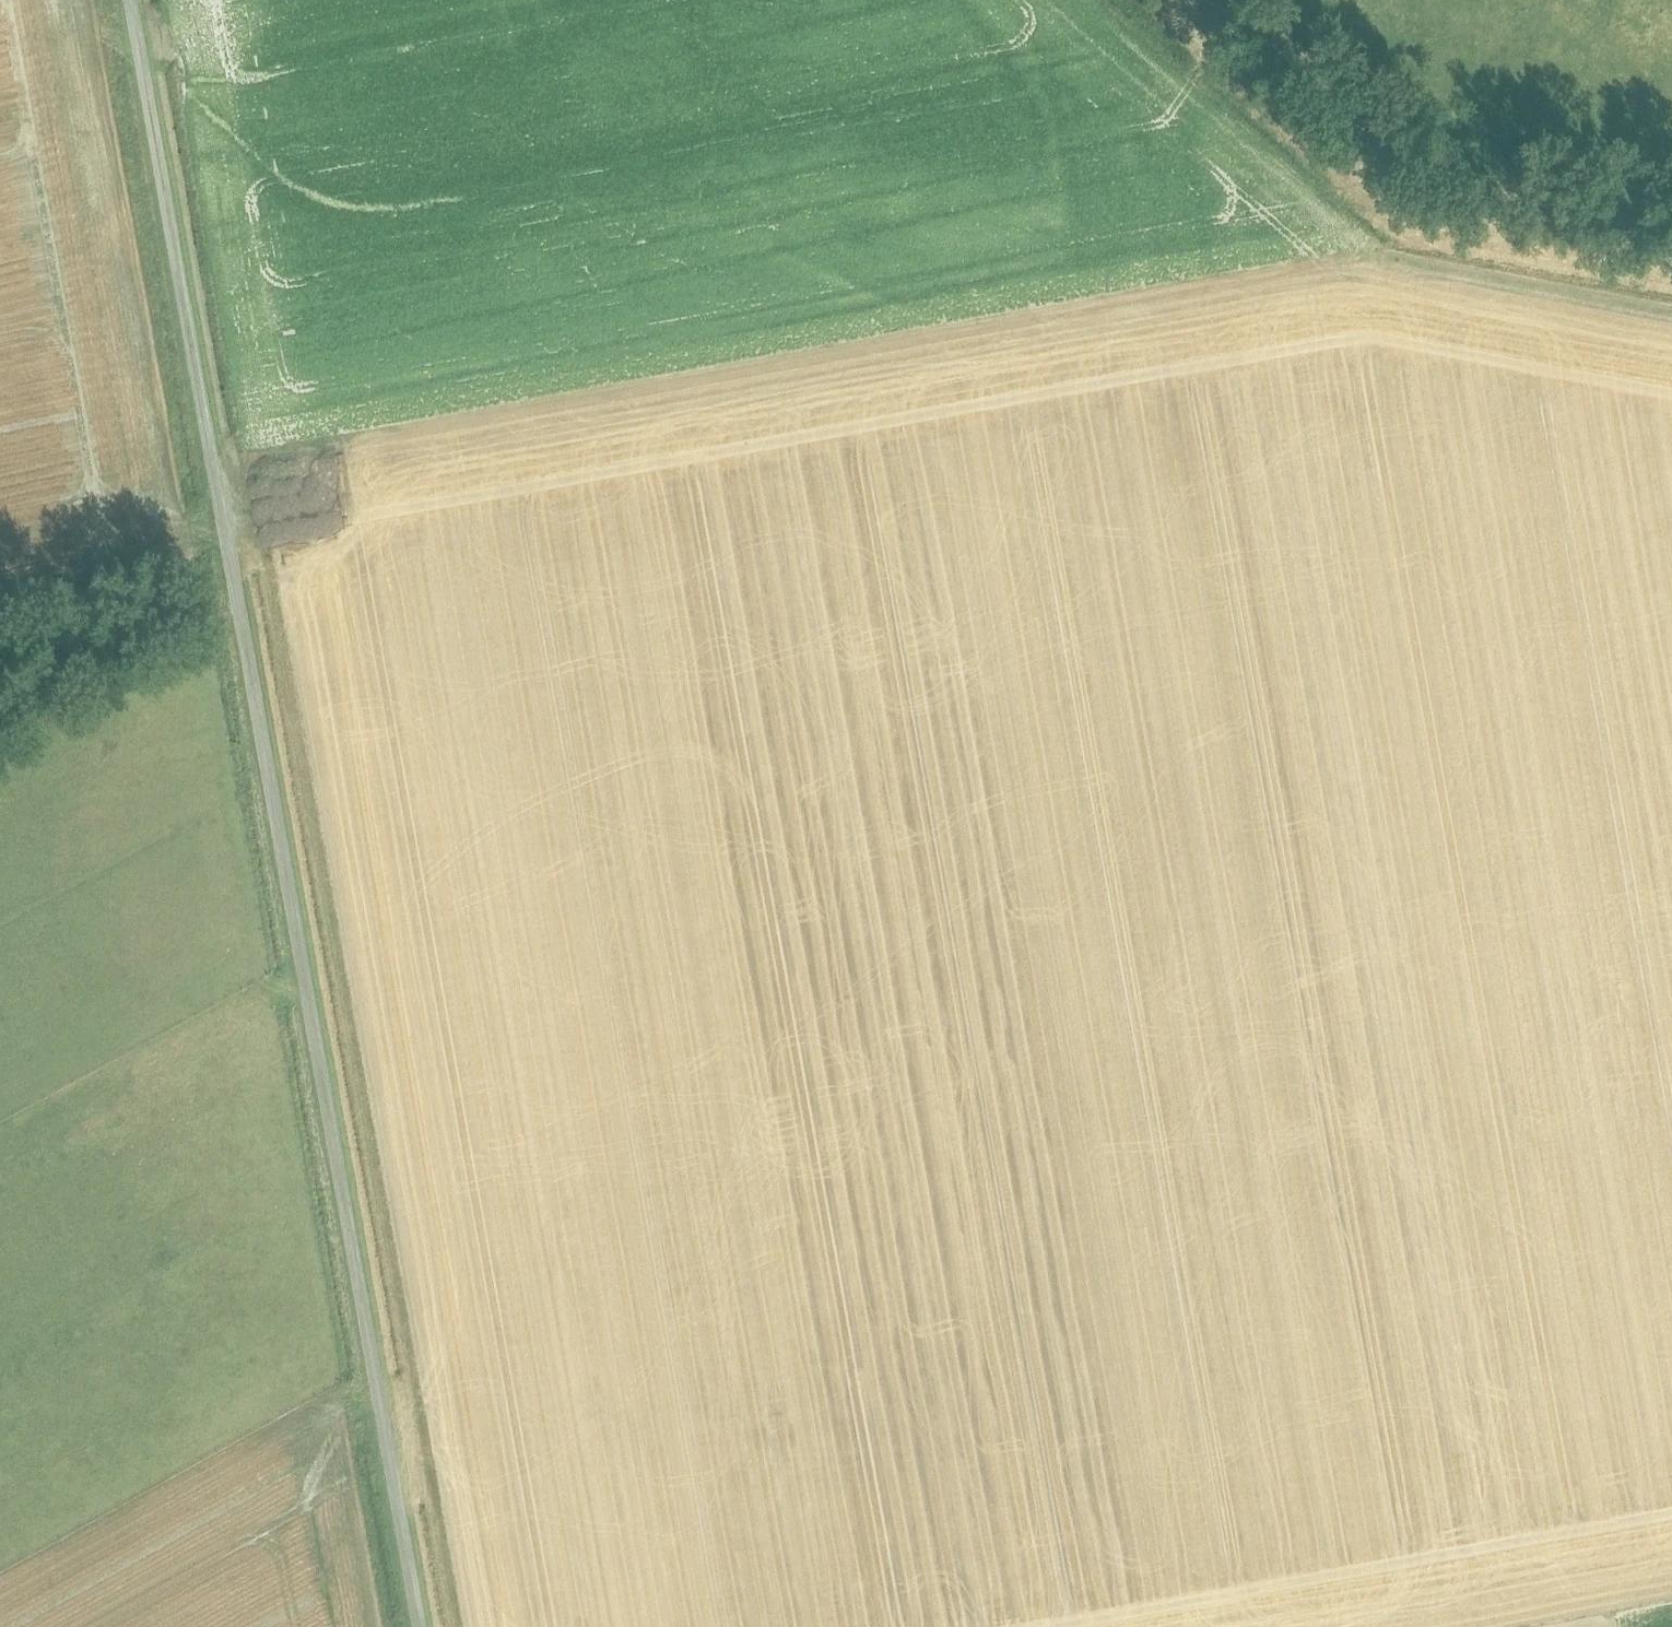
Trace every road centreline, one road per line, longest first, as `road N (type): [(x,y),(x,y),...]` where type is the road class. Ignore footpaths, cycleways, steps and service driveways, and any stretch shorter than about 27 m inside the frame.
road 1 (unclassified): [(128,0),(417,1626)]
road 2 (track): [(1671,231),(1517,201),(1421,171),(1213,0)]

